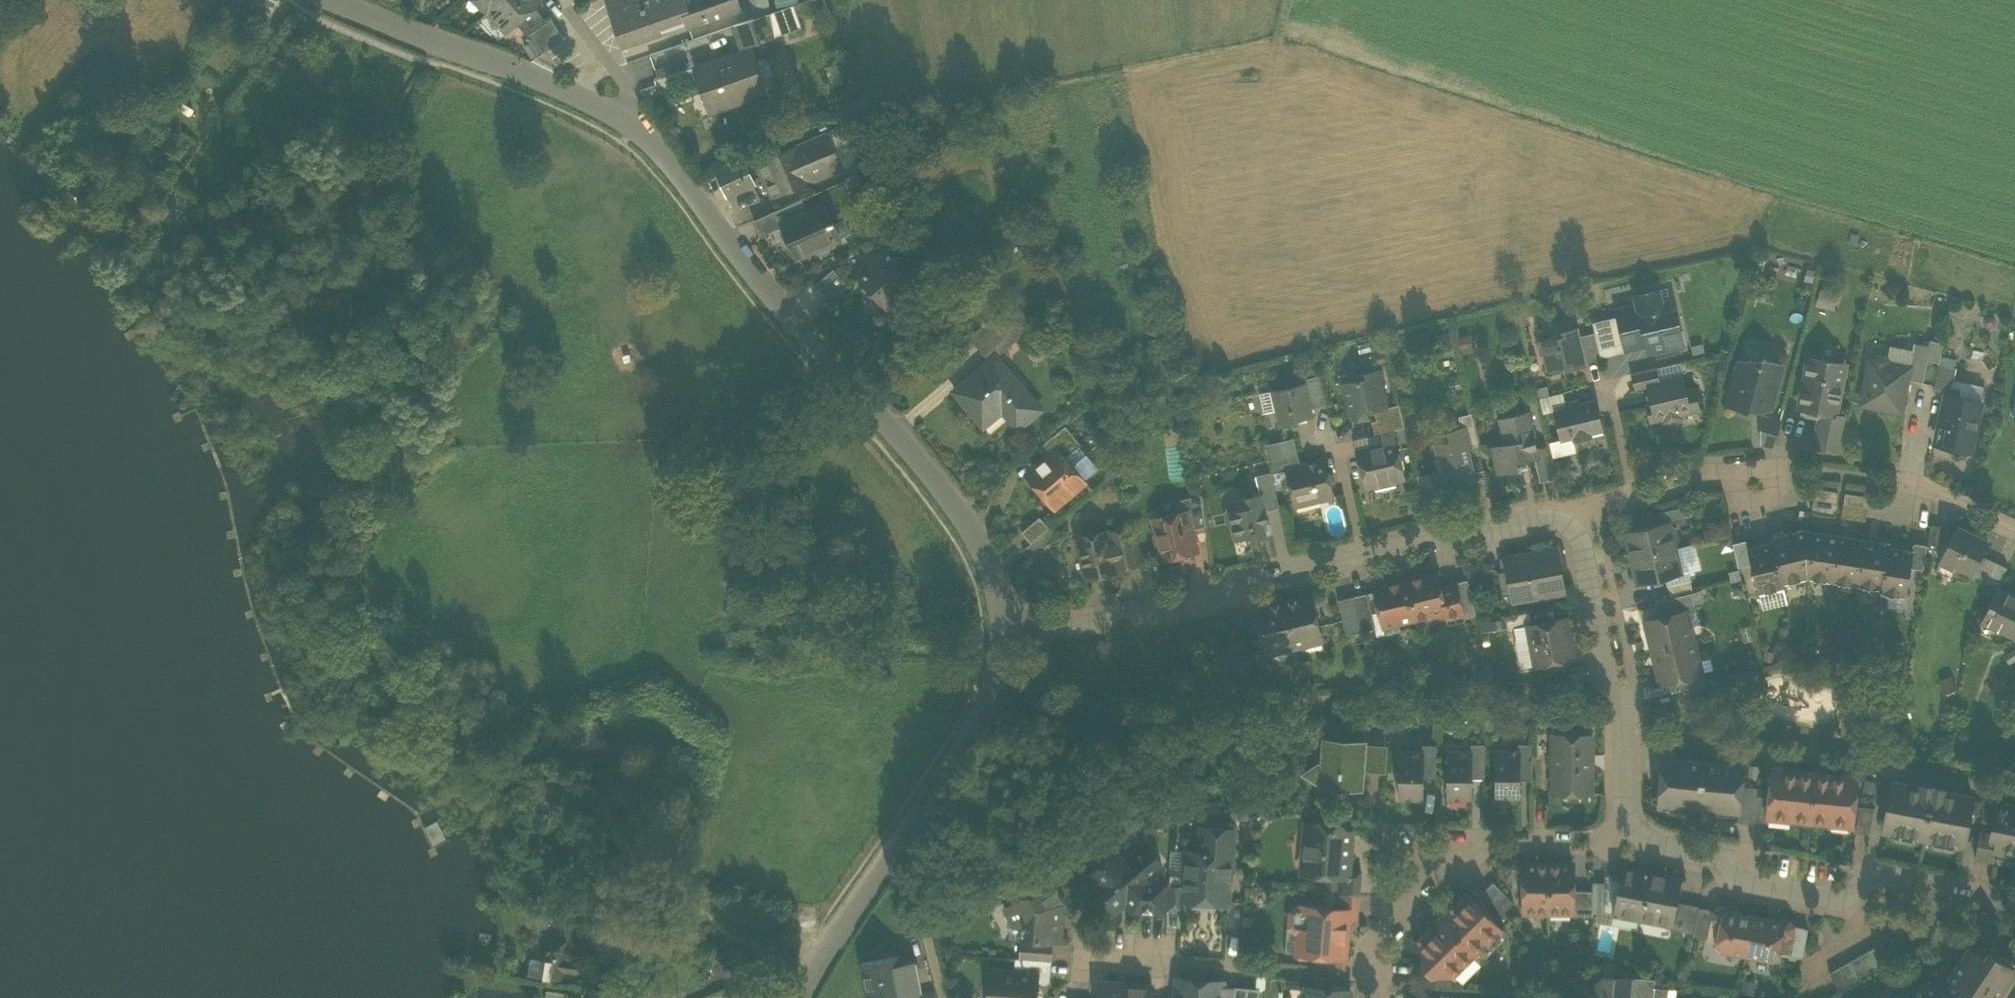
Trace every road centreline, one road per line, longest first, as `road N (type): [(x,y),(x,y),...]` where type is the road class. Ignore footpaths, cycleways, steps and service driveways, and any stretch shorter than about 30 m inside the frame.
road 1 (residential): [(646,126),(823,357),(948,495),(992,573),(1001,620)]
road 2 (residential): [(1001,620),(1114,622),(1364,552),(1575,510)]
road 3 (residential): [(1001,620),(1000,661),(983,706),(798,997)]
road 4 (residential): [(2014,909),(1625,840)]
road 5 (residential): [(328,0),(646,126)]
road 6 (residential): [(1575,510),(1624,692),(1625,840)]
road 7 (residential): [(1625,840),(1451,848),(1407,880),(1380,975)]
road 8 (residential): [(1079,952),(1380,975)]
road 9 (residential): [(1575,510),(1788,469)]
road 10 (unclassified): [(646,126),(564,0)]

